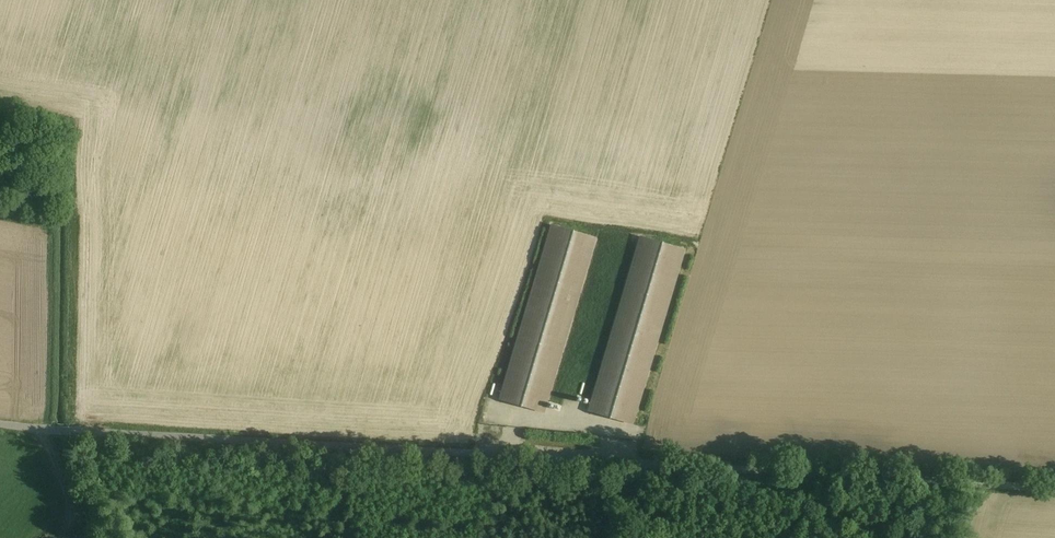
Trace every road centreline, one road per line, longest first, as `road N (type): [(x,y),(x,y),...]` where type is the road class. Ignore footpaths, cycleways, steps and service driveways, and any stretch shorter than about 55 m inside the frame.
road 1 (unclassified): [(1054,489),(0,423)]

